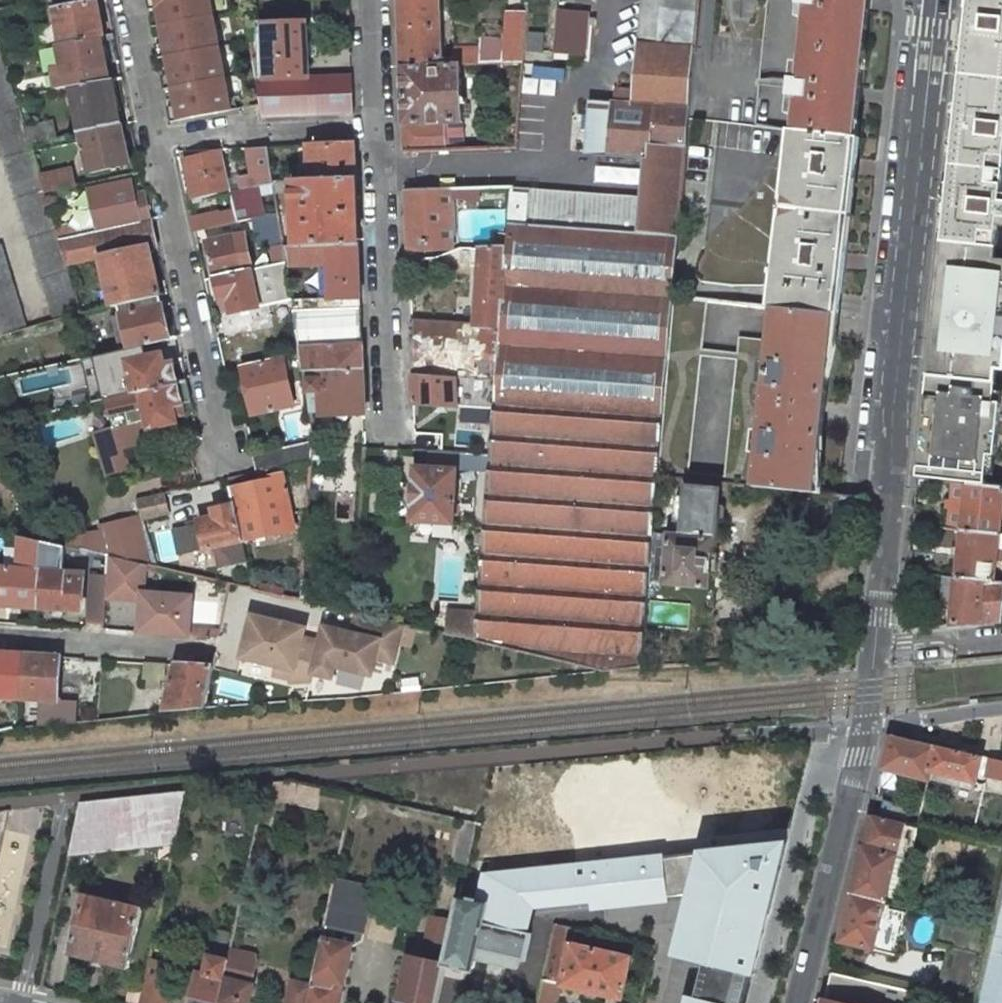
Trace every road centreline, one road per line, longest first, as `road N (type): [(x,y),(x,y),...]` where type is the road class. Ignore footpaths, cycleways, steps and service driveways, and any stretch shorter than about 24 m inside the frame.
road 1 (tertiary): [(875,644),(937,0)]
road 2 (residential): [(389,439),(373,0)]
road 3 (tertiary): [(796,1002),(869,699),(875,644)]
road 4 (residential): [(153,140),(228,472)]
road 5 (residential): [(209,654),(0,639)]
road 6 (residential): [(153,140),(127,0)]
road 7 (residential): [(1001,641),(875,644)]

